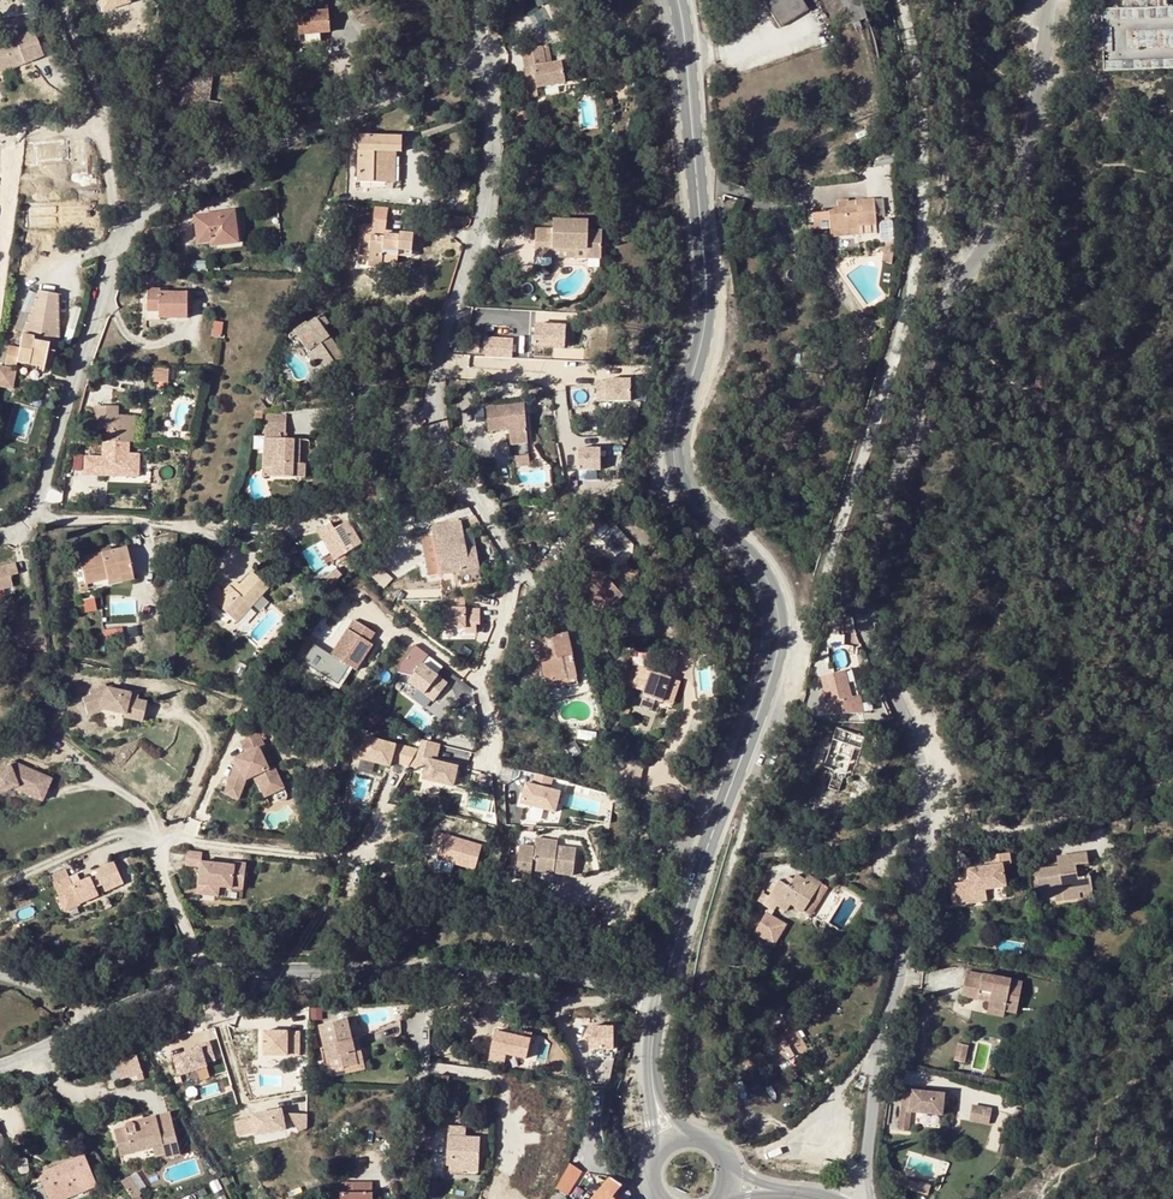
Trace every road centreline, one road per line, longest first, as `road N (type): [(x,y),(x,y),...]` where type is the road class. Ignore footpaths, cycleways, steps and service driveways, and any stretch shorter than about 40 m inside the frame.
road 1 (residential): [(1052,0),(1021,184),(935,335),(872,570),(872,628),(914,739),(927,824),(906,960),(879,1051),(860,1198)]
road 2 (tertiary): [(657,989),(775,632),(757,574),(698,509),(674,460),(673,432),(706,323),(696,178)]
road 3 (residential): [(472,680),(511,593),(511,569),(449,473),(431,422),(484,144),(477,46)]
road 4 (residential): [(208,980),(464,971),(657,989)]
road 5 (residential): [(127,237),(193,178),(477,46)]
road 6 (residential): [(696,178),(777,206),(798,235),(814,307),(803,370),(769,443)]
road 7 (residential): [(36,511),(115,249),(127,237)]
road 8 (track): [(927,824),(1004,832),(1122,814),(1141,792),(1172,778)]
road 9 (residential): [(0,1063),(208,980)]
road 10 (residential): [(36,511),(53,521),(140,521),(222,540)]
road 11 (tertiary): [(696,178),(678,0)]
road 12 (residential): [(208,980),(155,844)]
road 13 (residential): [(102,126),(57,0)]

